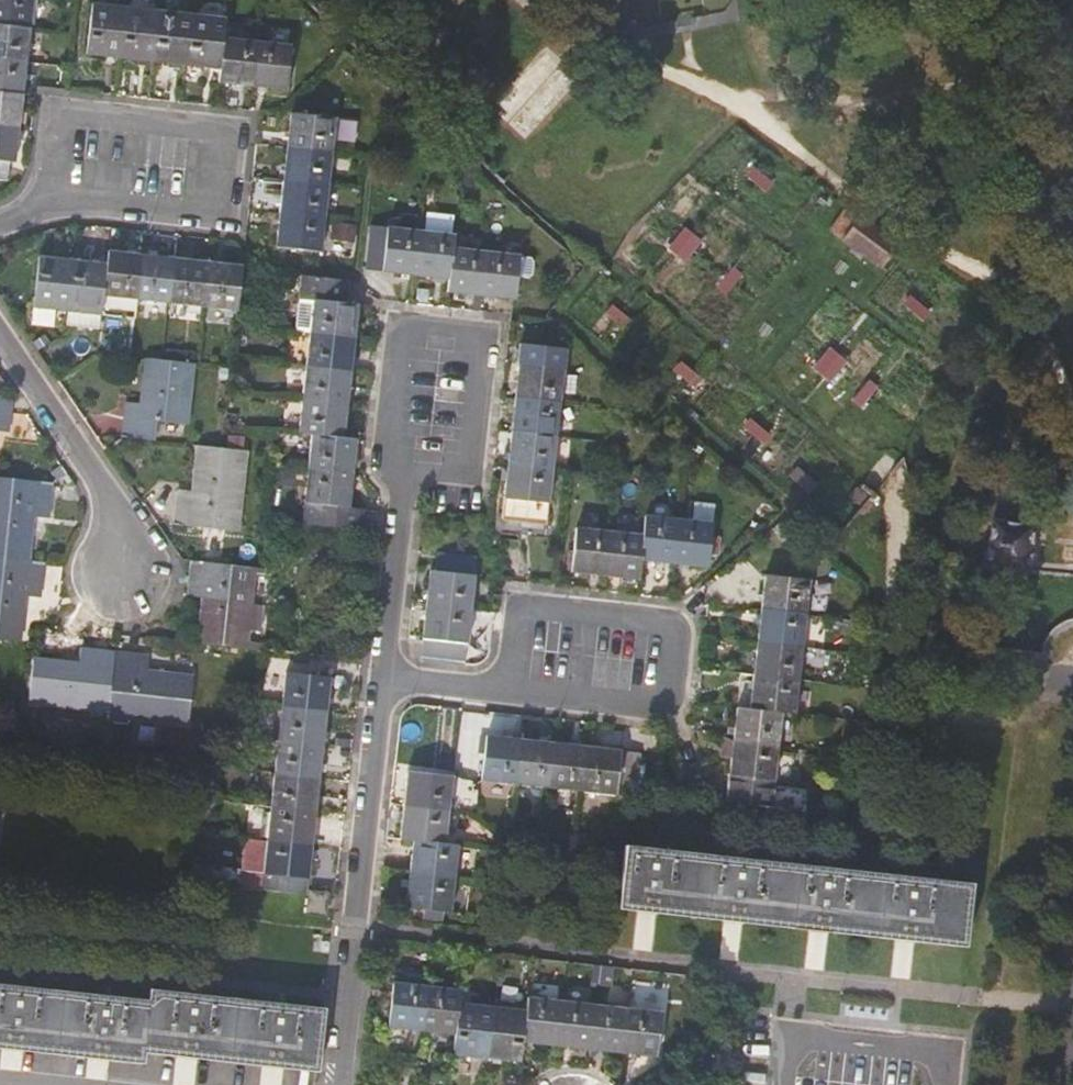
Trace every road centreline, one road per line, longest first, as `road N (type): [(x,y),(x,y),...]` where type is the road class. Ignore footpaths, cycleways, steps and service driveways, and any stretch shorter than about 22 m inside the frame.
road 1 (residential): [(496,692),(661,713),(671,630),(507,608)]
road 2 (residential): [(54,207),(216,224),(225,137),(63,120)]
road 3 (residential): [(380,682),(327,1084)]
road 4 (residential): [(393,490),(433,494),(455,474),(469,370),(441,344),(410,340),(381,360)]
road 5 (residential): [(0,333),(115,506),(115,569)]
road 6 (residential): [(393,490),(373,658),(380,682)]
road 7 (residential): [(934,1084),(938,1051),(781,1032)]
road 8 (residential): [(381,360),(370,471),(393,490)]

